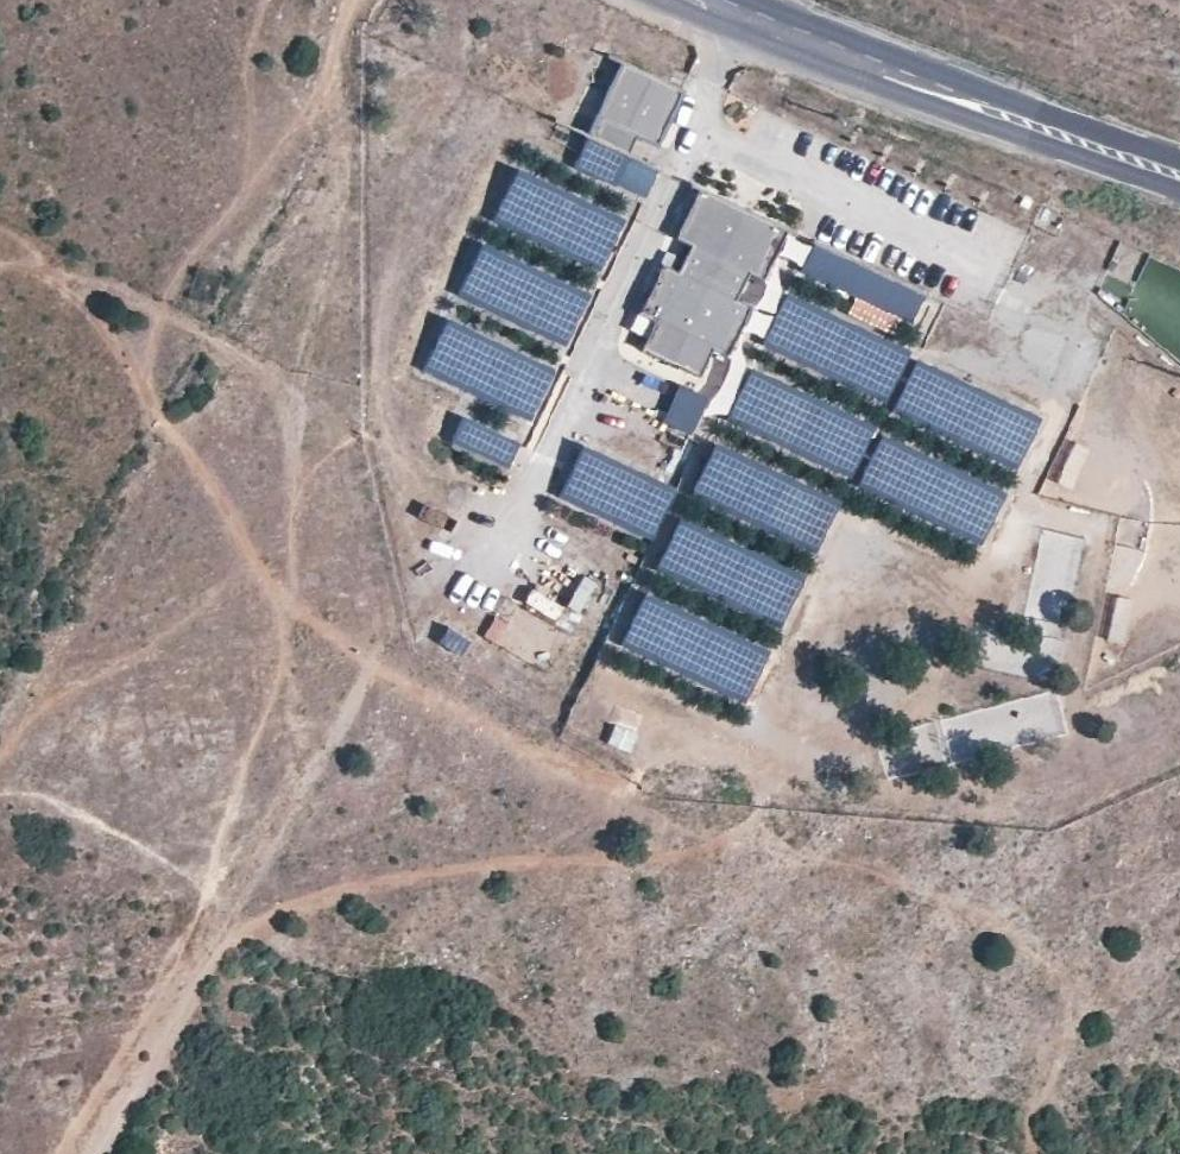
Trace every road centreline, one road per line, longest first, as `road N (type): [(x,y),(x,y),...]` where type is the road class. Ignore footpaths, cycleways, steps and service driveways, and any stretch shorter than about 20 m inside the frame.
road 1 (track): [(357,0),(336,41),(319,122),(346,185),(317,286),(292,447),(288,632),(299,770),(256,875),(86,1153)]
road 2 (primary): [(1179,170),(724,0)]
road 3 (track): [(616,802),(526,861),(226,925)]

